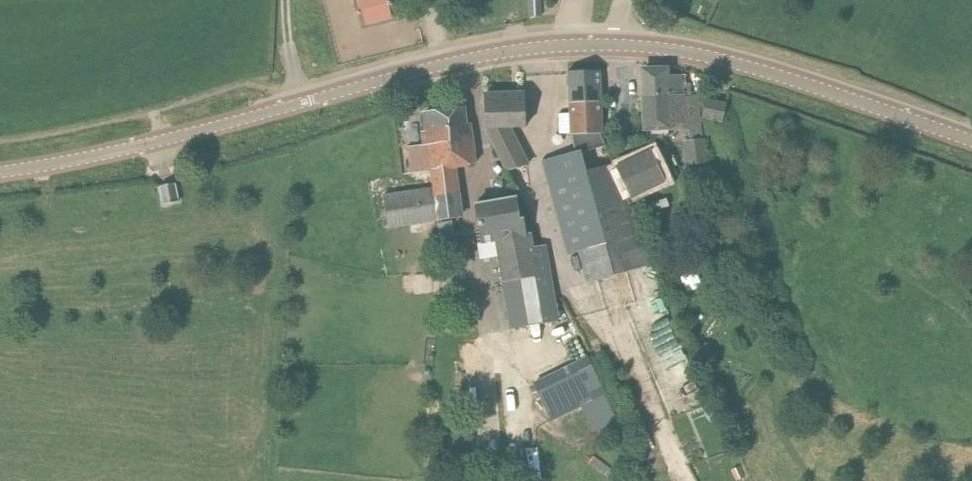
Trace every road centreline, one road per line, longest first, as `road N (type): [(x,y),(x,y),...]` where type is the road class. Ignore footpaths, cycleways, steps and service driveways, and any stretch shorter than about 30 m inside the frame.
road 1 (tertiary): [(971,140),(749,66),(620,45)]
road 2 (tertiary): [(0,172),(312,99)]
road 3 (tertiary): [(620,45),(478,56),(312,99)]

